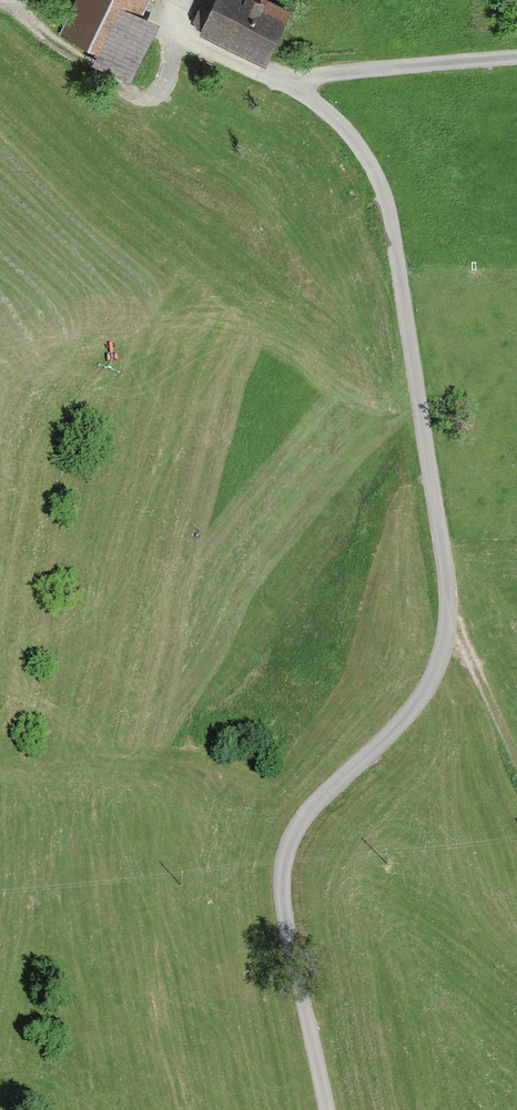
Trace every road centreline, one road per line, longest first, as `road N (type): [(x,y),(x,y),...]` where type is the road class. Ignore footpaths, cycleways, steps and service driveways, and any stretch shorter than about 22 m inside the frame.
road 1 (unclassified): [(285,83),(326,112),(381,180),(449,580),(444,656),(406,721),(322,800),(287,850),(284,907),(327,1109)]
road 2 (track): [(185,35),(164,64),(155,96),(140,102),(51,48),(9,0)]
road 3 (unclassified): [(285,83),(516,65)]
road 4 (track): [(447,614),(516,750)]
road 5 (unclassified): [(186,0),(185,35),(285,83)]

